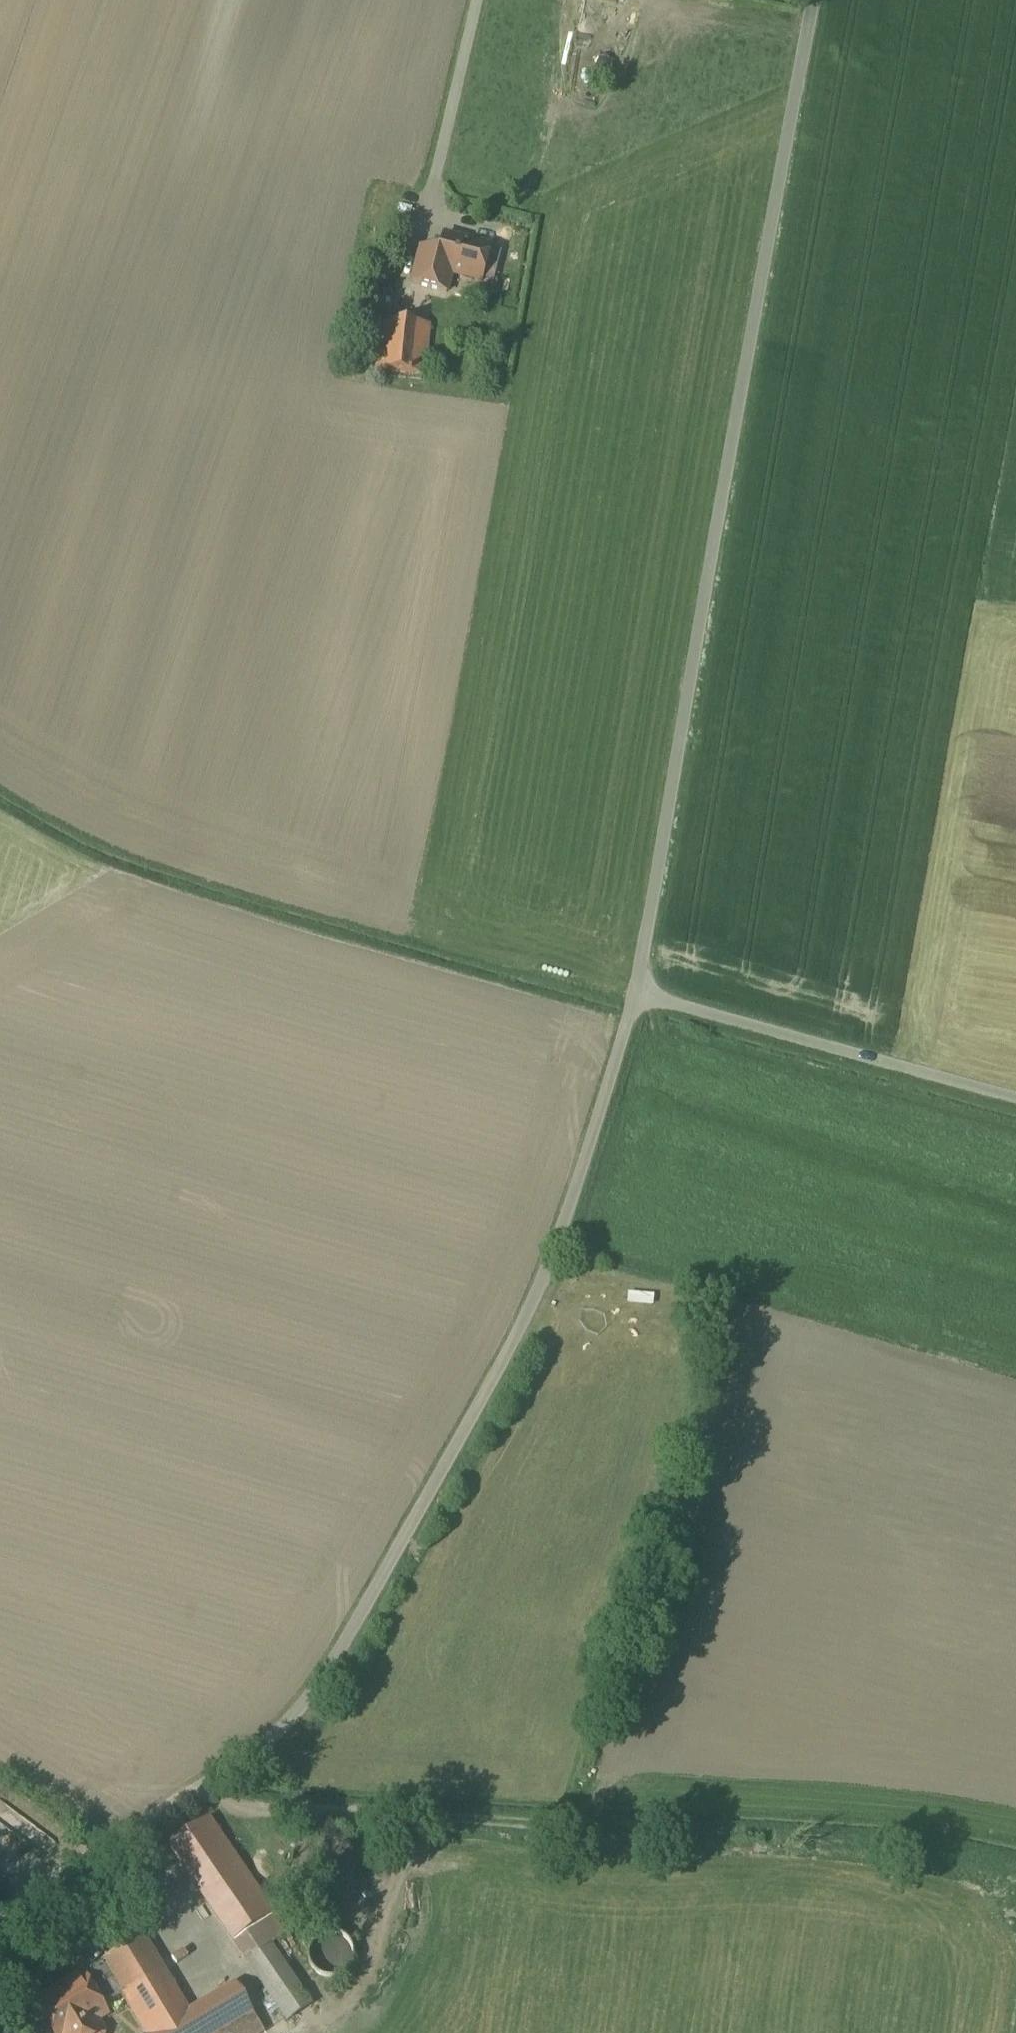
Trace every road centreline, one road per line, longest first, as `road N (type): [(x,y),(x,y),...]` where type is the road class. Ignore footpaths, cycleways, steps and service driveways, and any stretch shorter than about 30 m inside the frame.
road 1 (unclassified): [(810,0),(633,996),(599,1106),(424,1521),(223,1793),(0,1936)]
road 2 (track): [(633,996),(1015,1102)]

